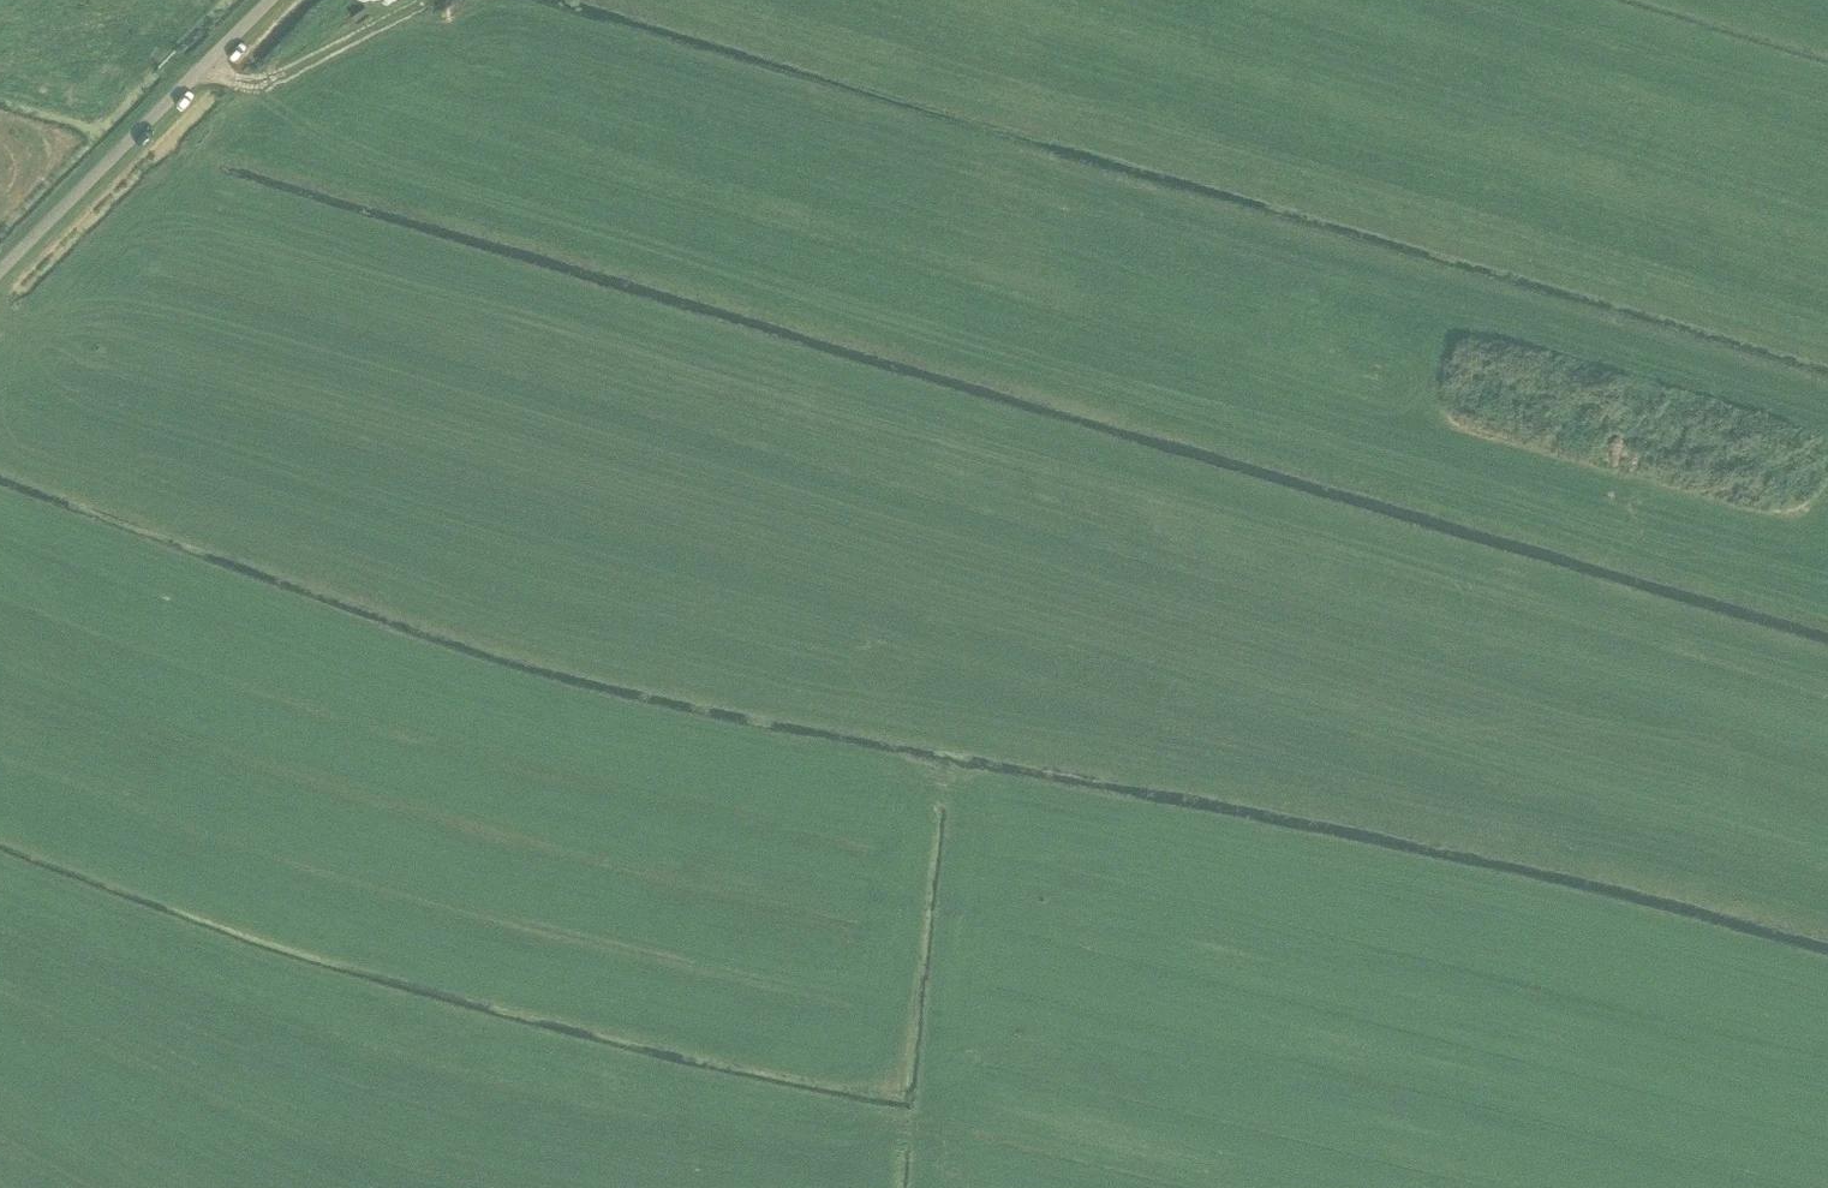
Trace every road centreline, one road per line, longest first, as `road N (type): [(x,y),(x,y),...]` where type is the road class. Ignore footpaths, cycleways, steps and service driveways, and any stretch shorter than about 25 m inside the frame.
road 1 (unclassified): [(0,272),(271,0)]

